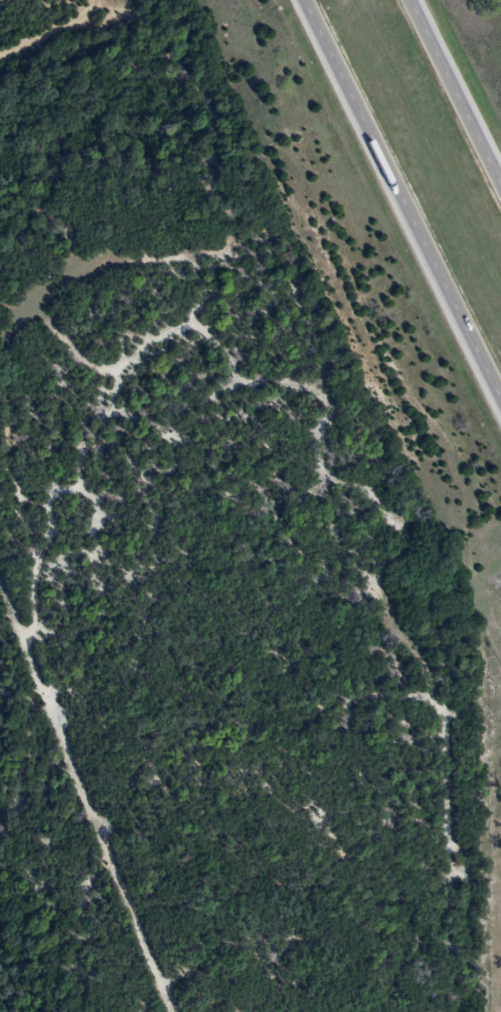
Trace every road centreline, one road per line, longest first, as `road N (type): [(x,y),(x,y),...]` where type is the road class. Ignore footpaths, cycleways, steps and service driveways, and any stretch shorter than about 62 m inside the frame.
road 1 (motorway): [(309,0),(500,389)]
road 2 (motorway): [(500,185),(411,0)]

